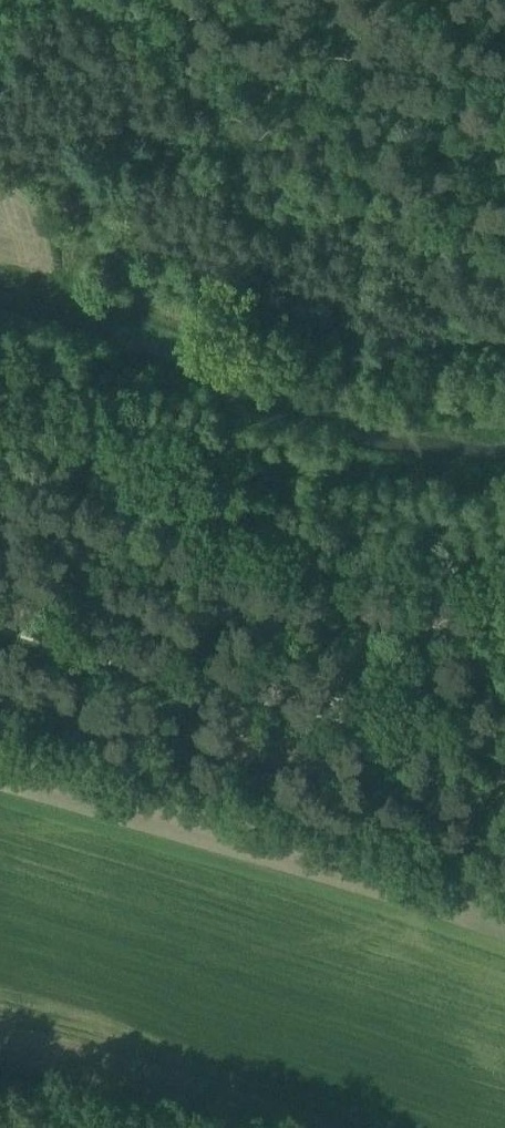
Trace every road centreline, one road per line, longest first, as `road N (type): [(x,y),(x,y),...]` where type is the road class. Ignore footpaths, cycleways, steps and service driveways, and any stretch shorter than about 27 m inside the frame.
road 1 (unclassified): [(504,753),(0,595)]

